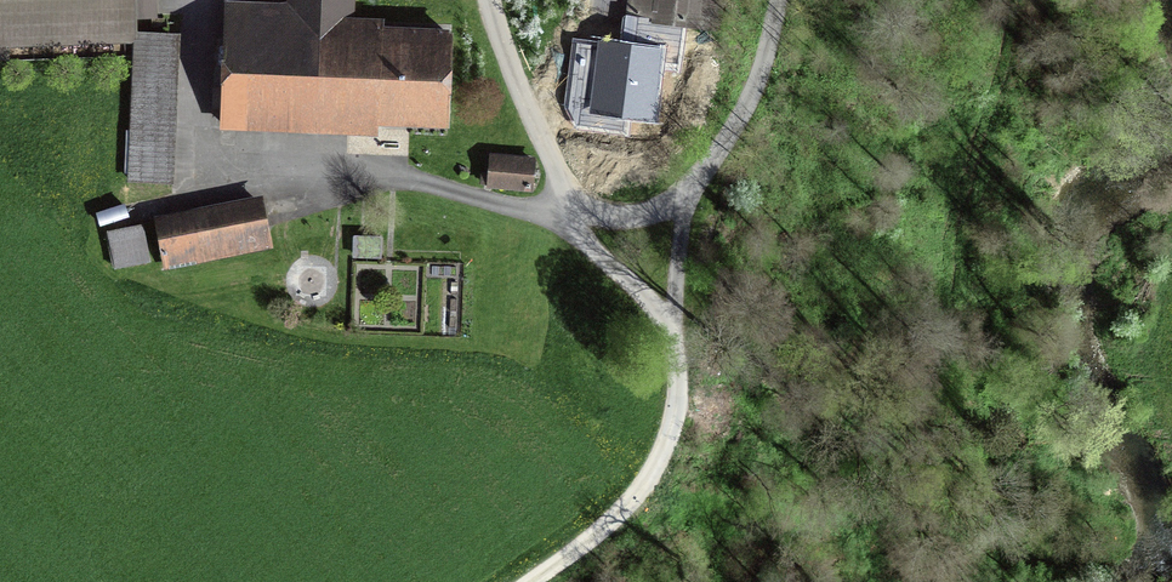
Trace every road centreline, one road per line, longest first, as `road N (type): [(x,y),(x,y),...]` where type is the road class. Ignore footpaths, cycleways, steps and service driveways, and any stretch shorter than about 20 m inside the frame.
road 1 (unclassified): [(570,218),(488,0)]
road 2 (unclassified): [(776,0),(769,52),(744,117),(688,195)]
road 3 (unclassified): [(680,331),(677,414),(655,471),(607,526)]
road 4 (unclassified): [(680,331),(570,218)]
road 5 (unclassified): [(688,195),(680,331)]
road 6 (unclassified): [(570,218),(648,213),(688,195)]

